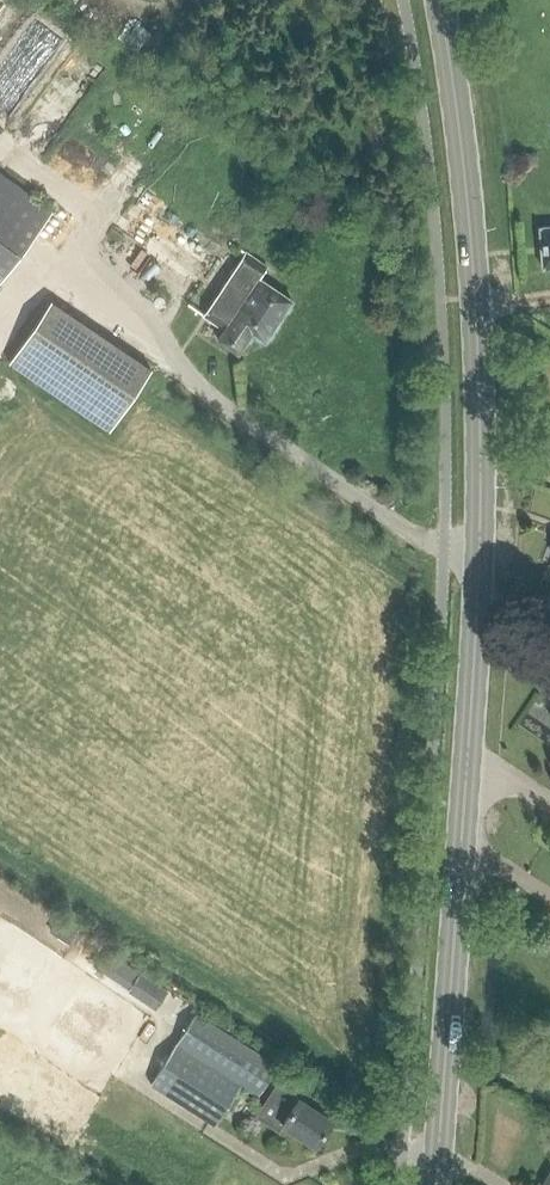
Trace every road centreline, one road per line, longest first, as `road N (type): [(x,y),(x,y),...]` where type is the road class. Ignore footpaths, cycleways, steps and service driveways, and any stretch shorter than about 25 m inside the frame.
road 1 (primary): [(435,1184),(481,555),(477,302),(440,0)]

